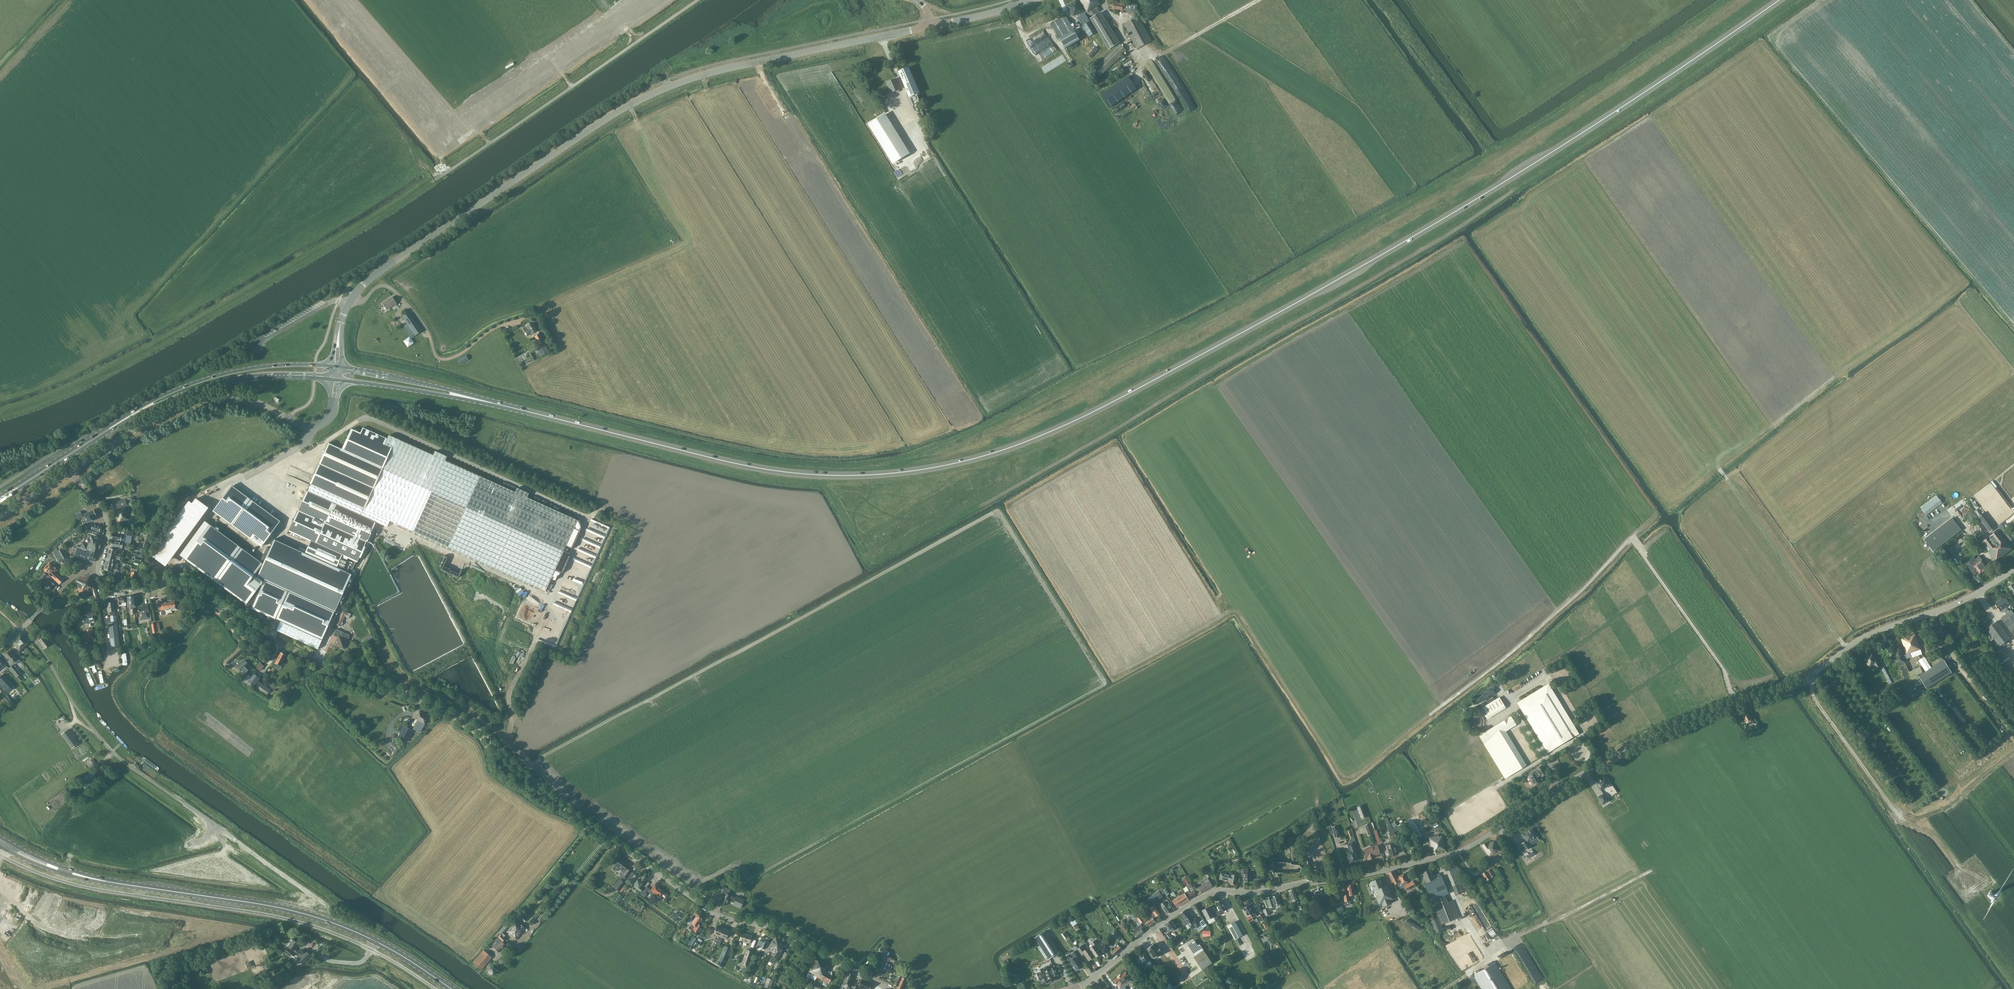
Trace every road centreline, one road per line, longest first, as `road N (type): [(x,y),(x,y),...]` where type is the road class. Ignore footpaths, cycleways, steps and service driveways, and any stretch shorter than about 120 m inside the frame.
road 1 (trunk): [(486,402),(782,472),(873,475),(988,455),(1103,407),(1411,237),(1778,0)]
road 2 (tertiary): [(1072,988),(1209,893),(1258,893),(1462,851),(1612,756),(1785,690),(1864,637),(1951,606),(2013,571)]
road 3 (tertiary): [(889,988),(777,929),(708,908),(548,798),(456,717),(279,644),(195,587),(128,592),(97,569)]
road 4 (tertiary): [(348,303),(396,260),(655,92),(727,69),(931,26)]
road 5 (primary): [(451,988),(389,948),(322,919),(58,869)]
road 6 (track): [(436,180),(698,0)]
road 7 (unclassified): [(21,629),(112,751),(234,838)]
road 8 (tertiary): [(71,472),(195,402),(247,400),(310,427),(328,418),(334,401)]
road 9 (residential): [(348,303),(391,288),(422,322),(441,359),(521,320)]
road 10 (primary): [(332,366),(231,373),(136,412)]
road 11 (primary): [(136,412),(239,380),(331,379)]
road 12 (track): [(1633,540),(1738,703)]
road 13 (primary): [(136,412),(0,497)]
road 14 (trunk): [(486,402),(341,367)]
road 15 (trunk): [(340,380),(486,402)]

